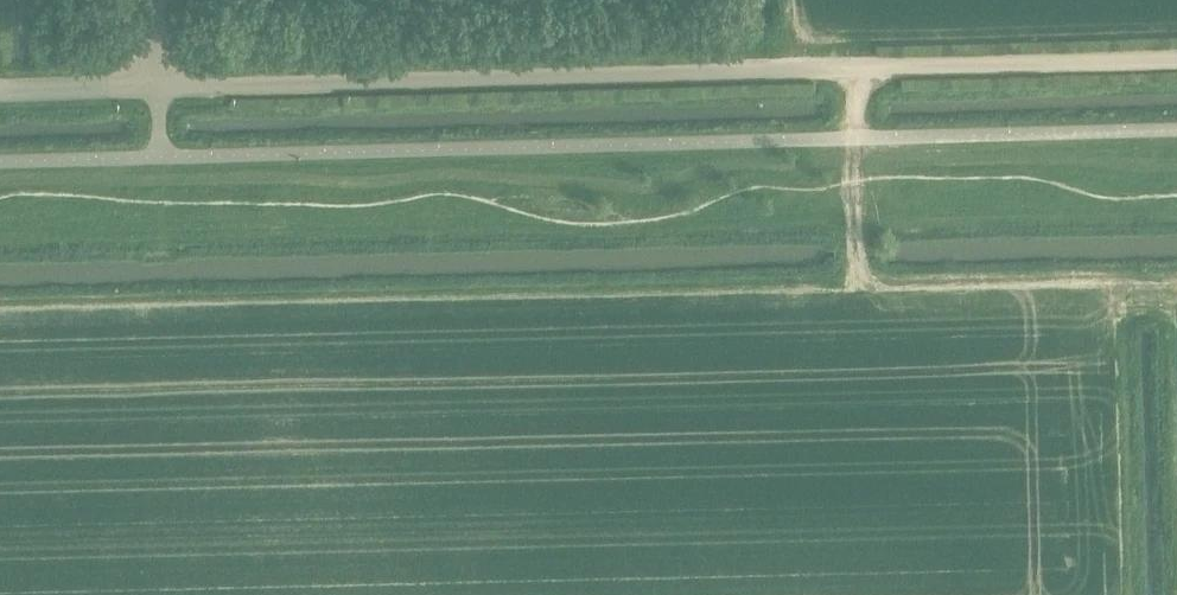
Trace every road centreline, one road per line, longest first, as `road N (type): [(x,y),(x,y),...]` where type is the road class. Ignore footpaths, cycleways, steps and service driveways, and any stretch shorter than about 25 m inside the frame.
road 1 (unclassified): [(158,87),(1176,57)]

